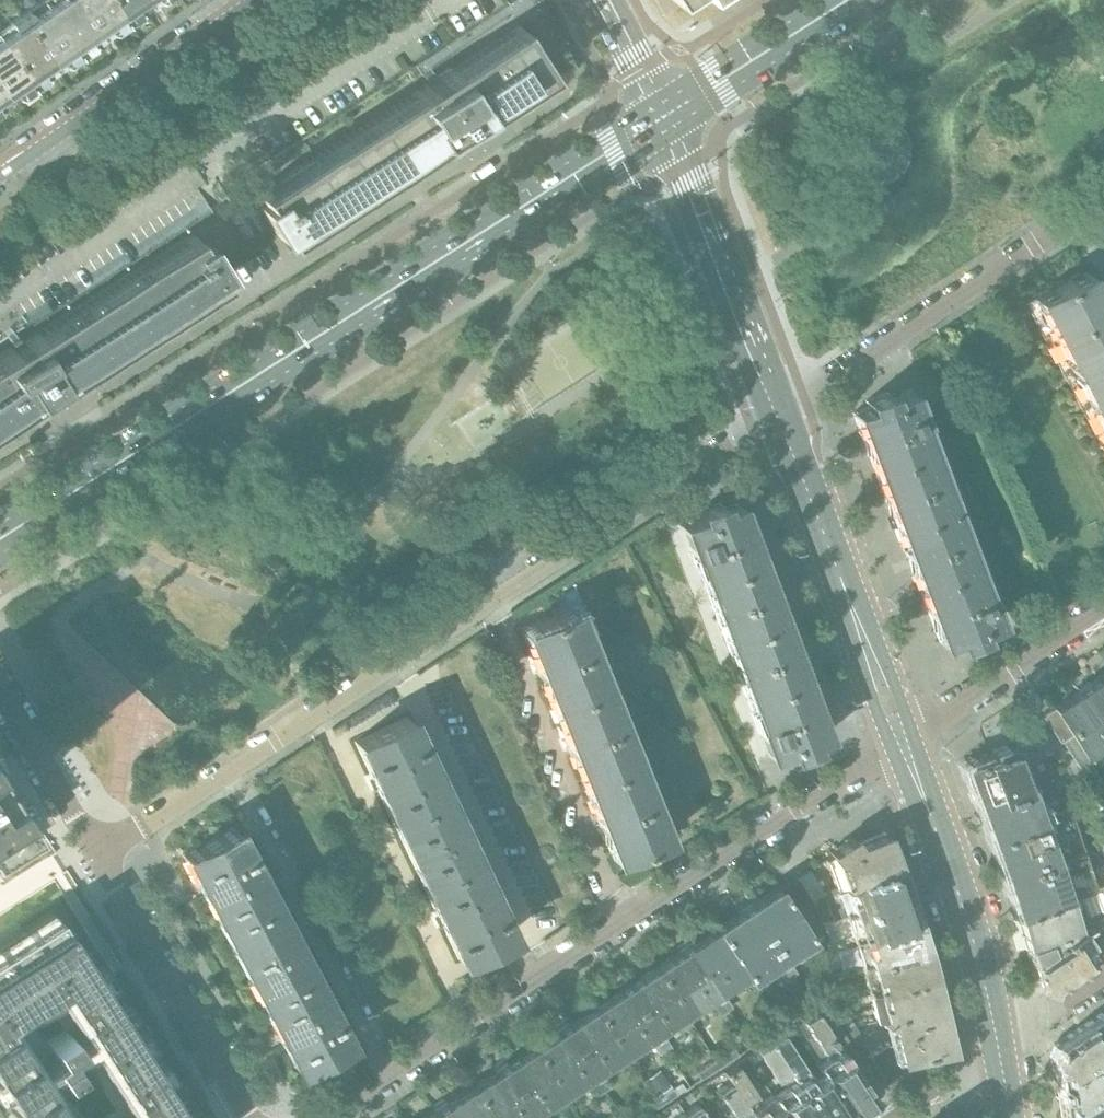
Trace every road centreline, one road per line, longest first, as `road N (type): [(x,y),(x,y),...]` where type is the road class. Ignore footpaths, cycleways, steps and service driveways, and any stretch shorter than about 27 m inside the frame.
road 1 (residential): [(777,411),(94,854)]
road 2 (secondary): [(664,118),(0,542)]
road 3 (residential): [(322,1117),(903,736)]
road 4 (residential): [(1103,198),(777,411)]
road 5 (residential): [(903,736),(777,411)]
road 6 (residential): [(903,736),(959,894),(999,1051)]
road 7 (residential): [(777,411),(664,118)]
road 8 (residential): [(0,174),(251,0)]
road 9 (residential): [(233,1117),(94,854)]
road 10 (residential): [(903,736),(1103,608)]
road 11 (secondary): [(852,0),(664,118)]
road 12 (residential): [(94,854),(0,703)]
road 13 (residential): [(664,118),(609,0)]
road 14 (residential): [(999,1051),(1103,981)]
road 15 (residential): [(999,1051),(896,1117)]

